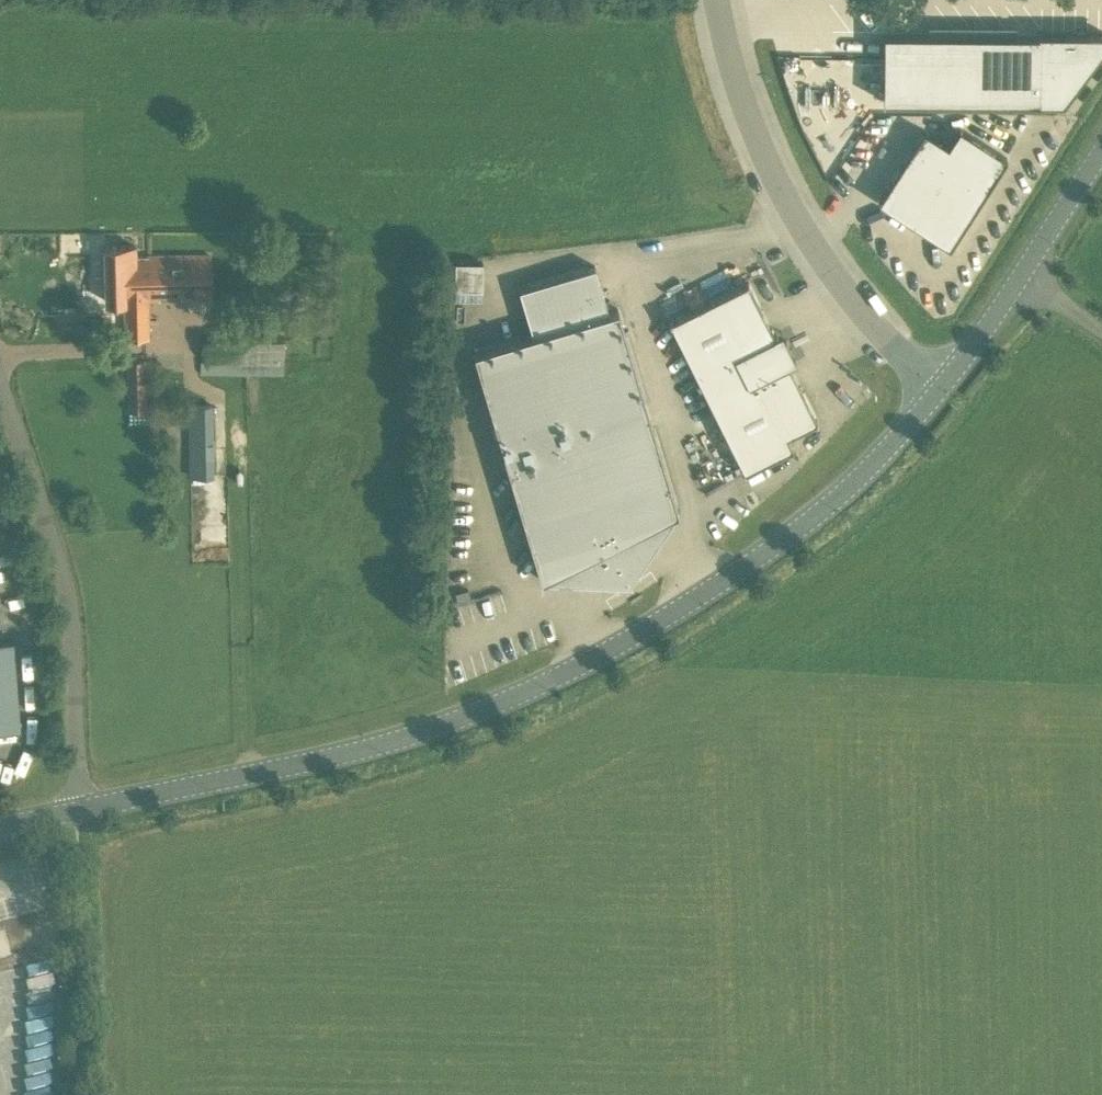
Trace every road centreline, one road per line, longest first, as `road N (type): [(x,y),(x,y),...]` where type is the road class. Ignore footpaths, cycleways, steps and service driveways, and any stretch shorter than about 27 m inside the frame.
road 1 (secondary): [(80,809),(332,759),(418,735),(561,677),(720,585),(829,506),(940,390)]
road 2 (residential): [(940,390),(852,300),(794,220),(748,117),(716,0)]
road 3 (unclassified): [(80,809),(67,604),(0,382)]
road 4 (secondary): [(940,390),(1101,154)]

